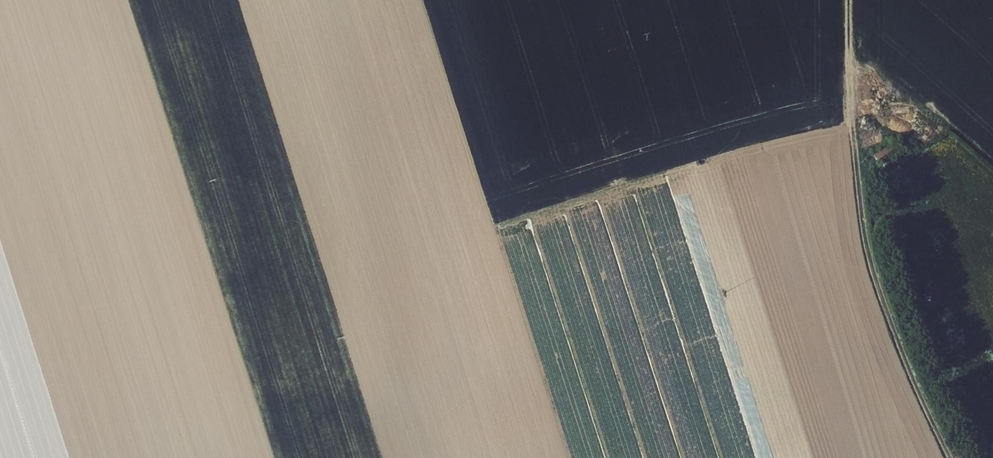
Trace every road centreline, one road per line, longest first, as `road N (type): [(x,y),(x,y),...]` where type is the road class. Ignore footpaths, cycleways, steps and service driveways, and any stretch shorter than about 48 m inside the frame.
road 1 (track): [(949,457),(862,254),(846,115),(844,0)]

